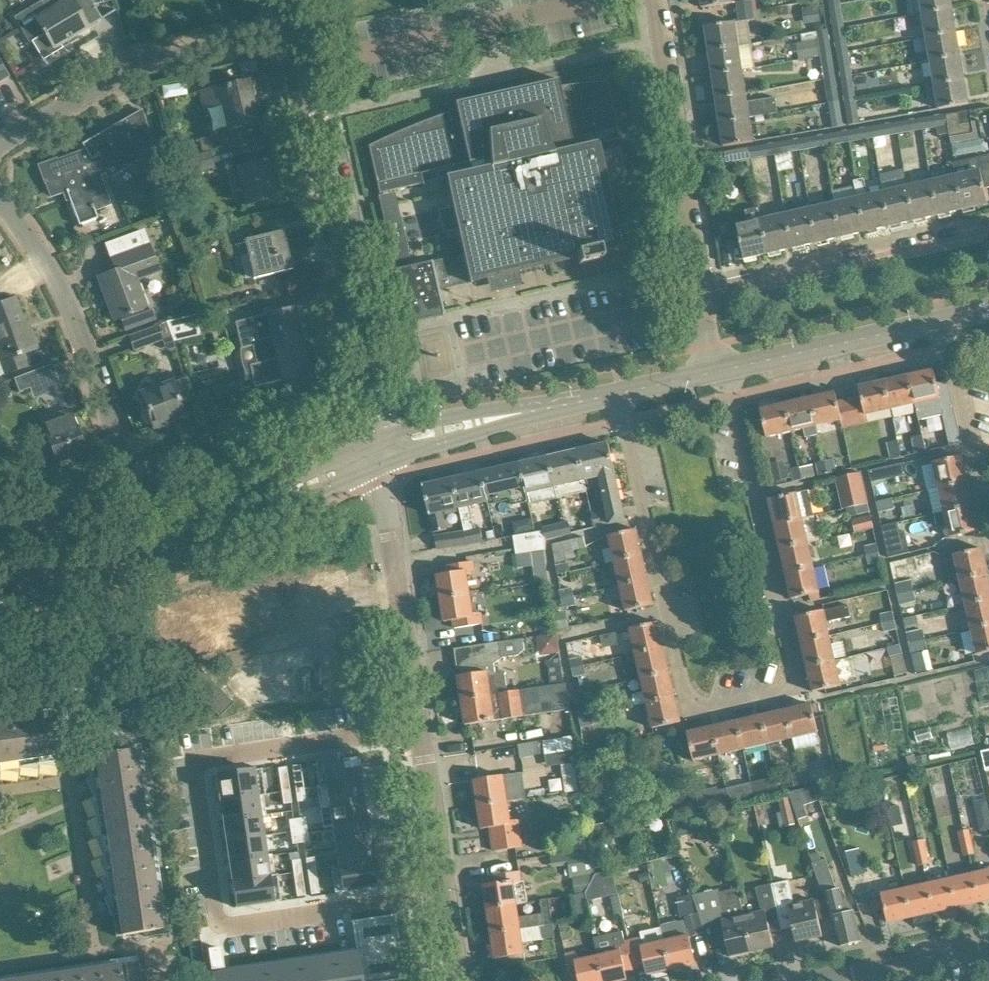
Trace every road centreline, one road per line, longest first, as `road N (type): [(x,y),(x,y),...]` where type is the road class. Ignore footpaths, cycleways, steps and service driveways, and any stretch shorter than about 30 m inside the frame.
road 1 (residential): [(620,395),(692,706),(798,683),(720,372)]
road 2 (residential): [(444,892),(227,926),(215,916),(194,764),(421,729)]
road 3 (tertiary): [(0,602),(200,530),(382,450)]
road 4 (residential): [(369,384),(294,9)]
road 5 (residential): [(0,120),(94,84),(138,58),(294,9)]
road 6 (residential): [(131,472),(62,301),(0,187)]
road 7 (residential): [(699,295),(656,0)]
road 8 (residential): [(699,295),(988,229)]
road 9 (residential): [(421,729),(382,450)]
road 10 (residential): [(131,472),(369,384)]
road 11 (tertiary): [(382,450),(620,395)]
road 12 (tertiary): [(720,372),(942,321)]
road 13 (residential): [(942,321),(988,525)]
road 14 (residential): [(812,980),(988,944)]
road 15 (residential): [(444,892),(421,729)]
road 16 (residential): [(0,519),(131,472)]

